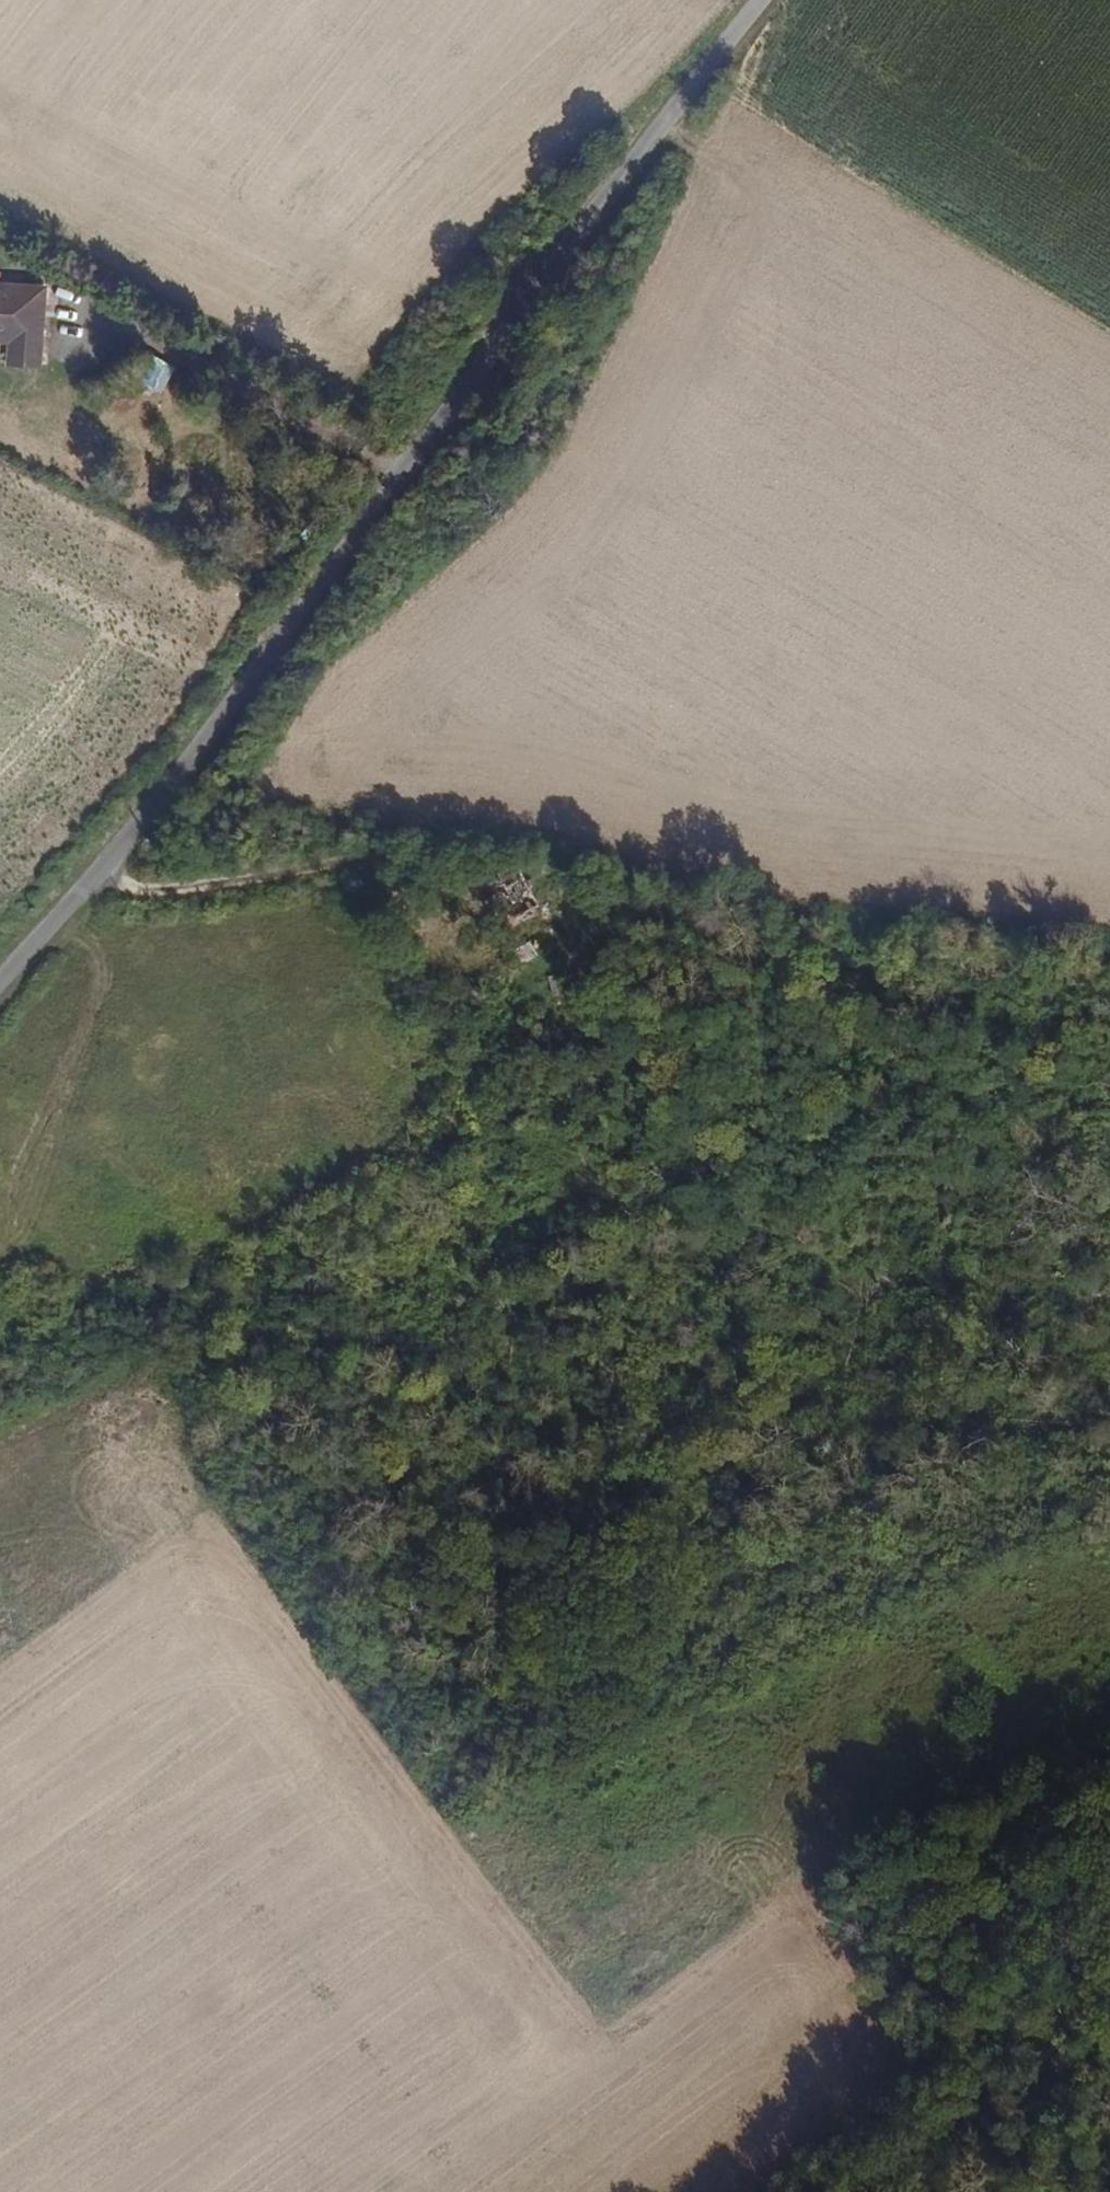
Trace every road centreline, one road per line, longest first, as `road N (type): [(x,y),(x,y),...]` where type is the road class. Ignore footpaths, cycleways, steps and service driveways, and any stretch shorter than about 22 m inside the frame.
road 1 (unclassified): [(760,0),(350,556),(0,985)]
road 2 (track): [(345,2191),(655,1997),(795,1866),(985,1761),(1109,1718)]
road 3 (track): [(94,874),(132,888),(368,858)]

